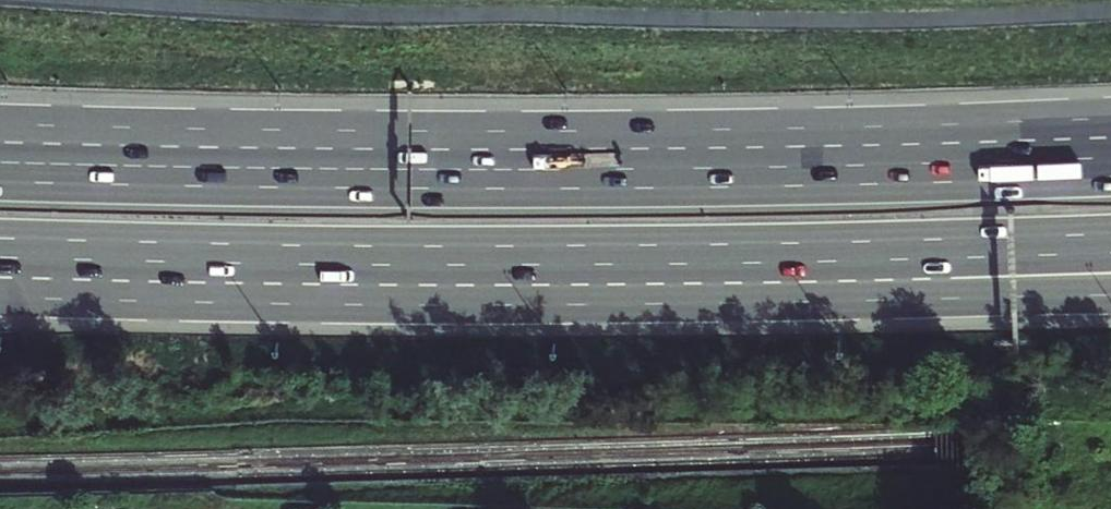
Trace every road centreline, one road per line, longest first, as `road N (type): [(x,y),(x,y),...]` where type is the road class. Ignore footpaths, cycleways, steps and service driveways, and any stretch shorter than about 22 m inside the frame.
road 1 (motorway): [(93,251),(529,288),(1110,297)]
road 2 (motorway): [(93,251),(694,255),(1110,242)]
road 3 (motorway): [(634,180),(0,171)]
road 4 (motorway): [(1110,130),(634,180)]
road 5 (motorway): [(1110,168),(634,180)]

